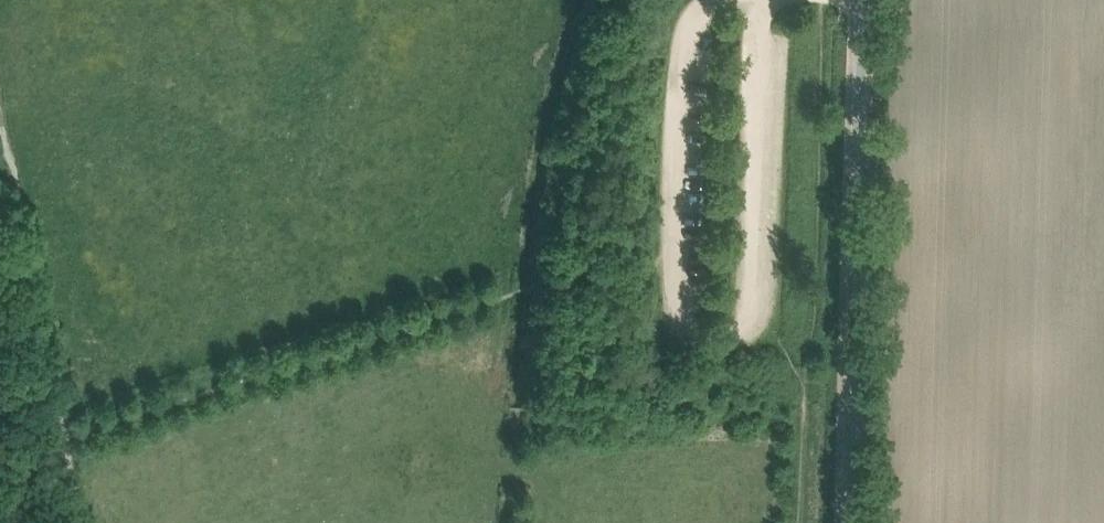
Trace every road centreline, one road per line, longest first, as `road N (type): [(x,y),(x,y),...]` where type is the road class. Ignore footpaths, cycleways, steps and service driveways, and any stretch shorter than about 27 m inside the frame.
road 1 (tertiary): [(851,522),(868,0)]

